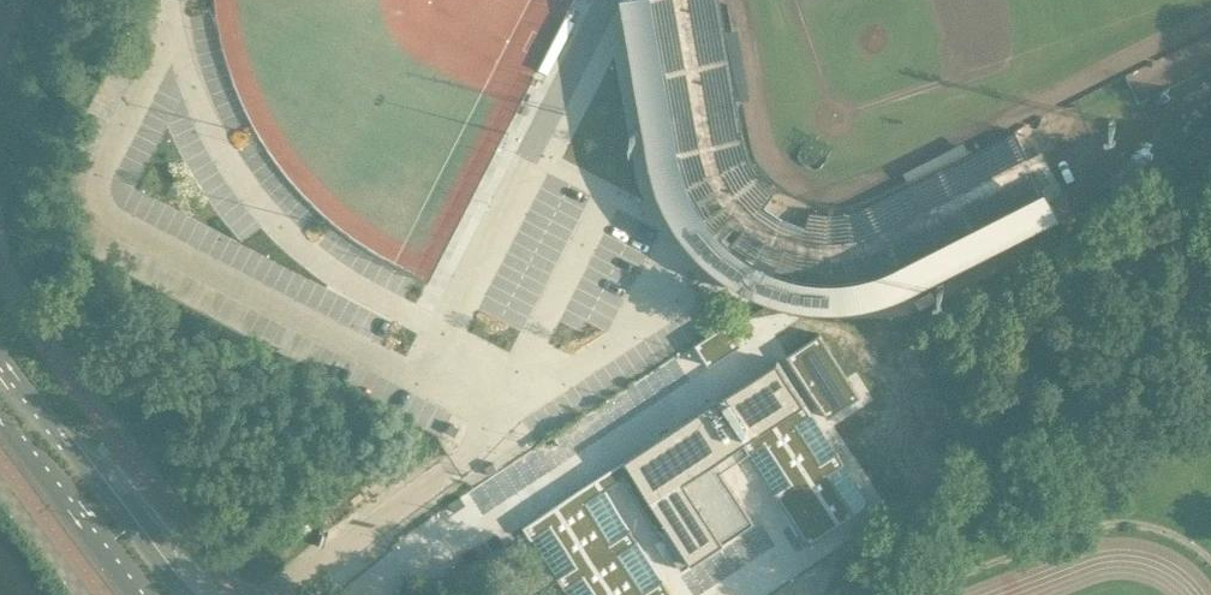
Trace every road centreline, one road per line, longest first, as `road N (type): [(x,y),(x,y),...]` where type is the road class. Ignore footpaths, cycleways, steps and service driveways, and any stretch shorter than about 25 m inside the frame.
road 1 (unclassified): [(355,573),(684,370)]
road 2 (tertiary): [(183,594),(0,364)]
road 3 (tertiary): [(0,423),(130,594)]
road 4 (unclassified): [(335,550),(465,449)]

